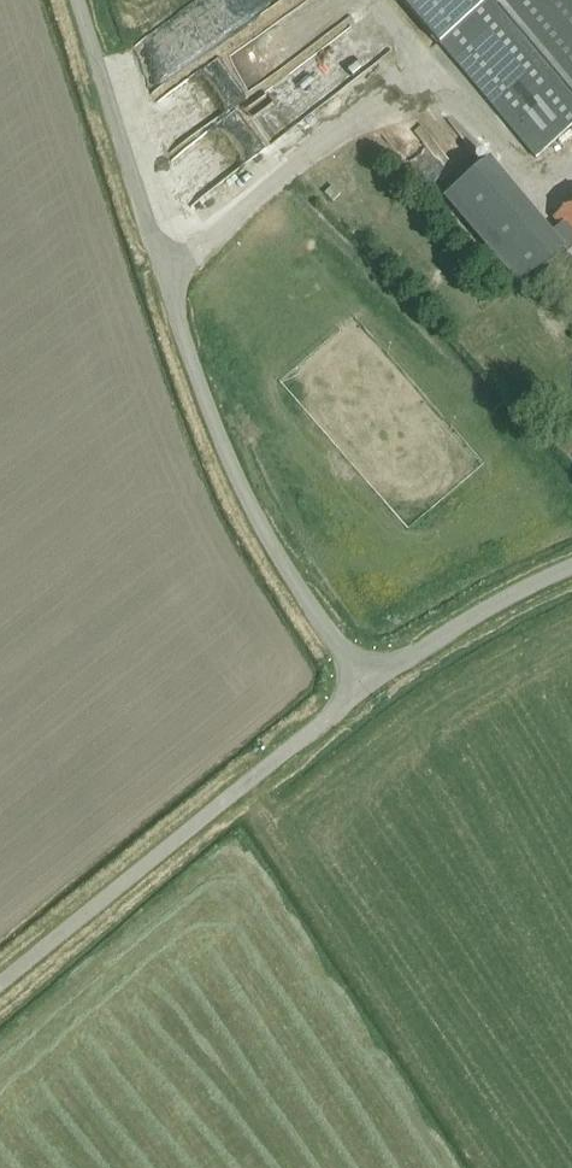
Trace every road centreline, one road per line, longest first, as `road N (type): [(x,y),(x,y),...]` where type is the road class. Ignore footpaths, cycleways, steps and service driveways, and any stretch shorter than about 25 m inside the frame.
road 1 (unclassified): [(364,685),(270,550),(203,403),(75,0)]
road 2 (unclassified): [(0,981),(364,685)]
road 3 (unclassified): [(364,685),(542,573),(571,563)]

